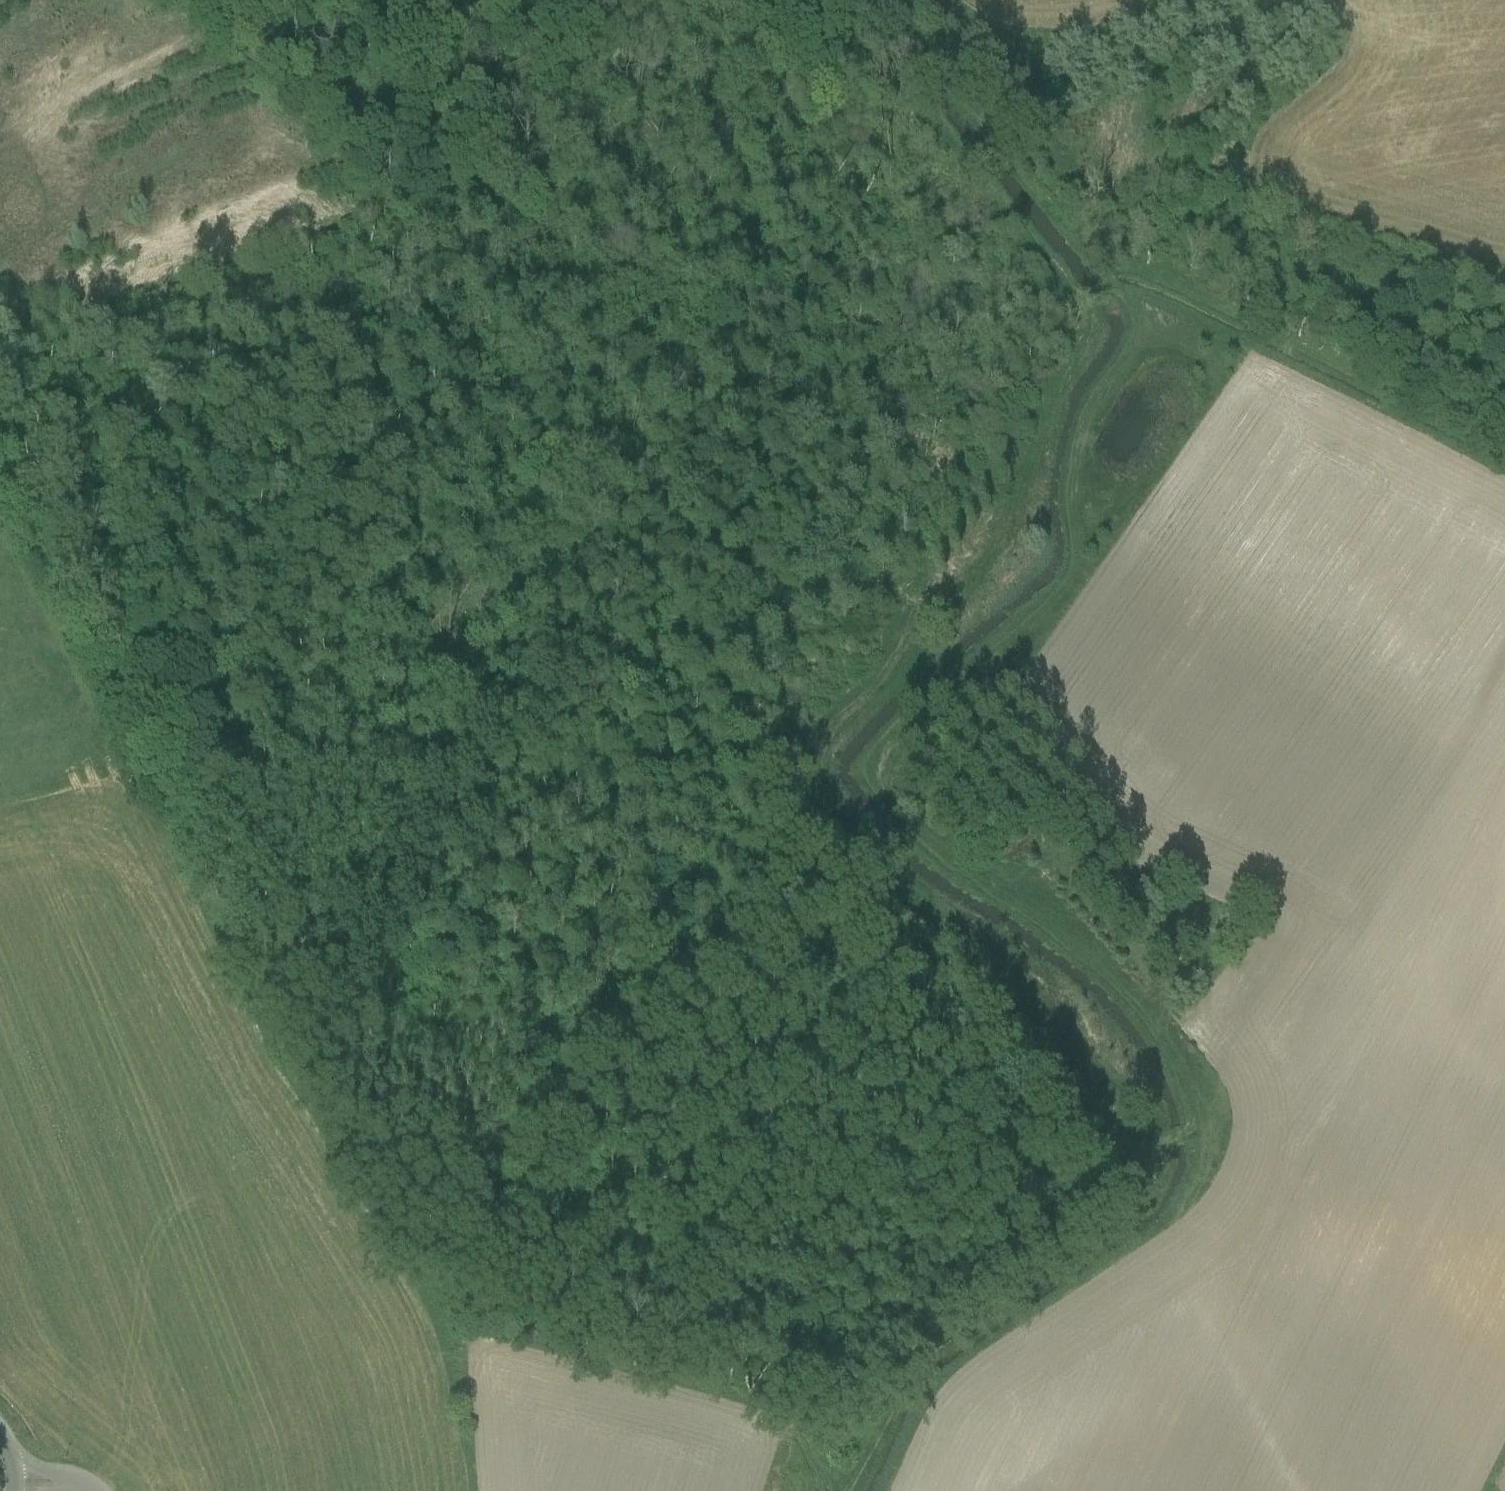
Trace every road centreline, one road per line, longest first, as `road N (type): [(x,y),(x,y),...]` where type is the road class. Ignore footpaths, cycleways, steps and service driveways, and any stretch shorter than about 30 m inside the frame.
road 1 (track): [(472,1490),(458,1340),(423,1272)]

